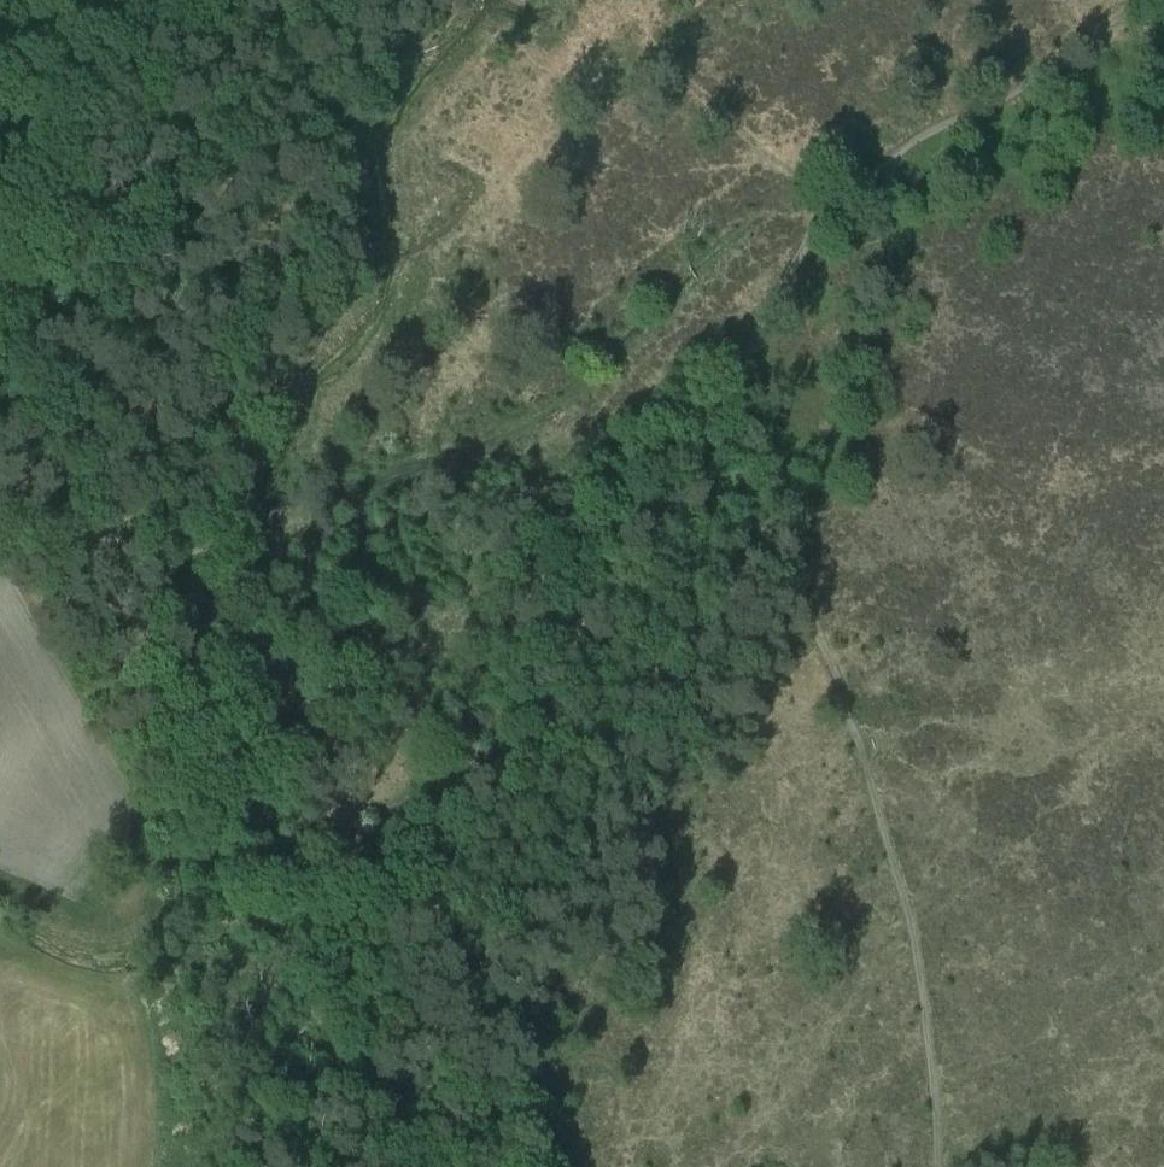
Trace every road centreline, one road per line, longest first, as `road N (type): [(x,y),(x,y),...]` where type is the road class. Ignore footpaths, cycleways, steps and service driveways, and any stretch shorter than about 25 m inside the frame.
road 1 (track): [(937,1166),(906,902),(839,682),(775,556),(743,511),(683,454)]
road 2 (track): [(683,454),(737,380),(827,212),(917,139),(1006,98),(1054,59),(1162,0)]
road 3 (track): [(0,445),(32,494),(45,555),(129,577),(121,611),(129,633),(173,693),(239,734)]

